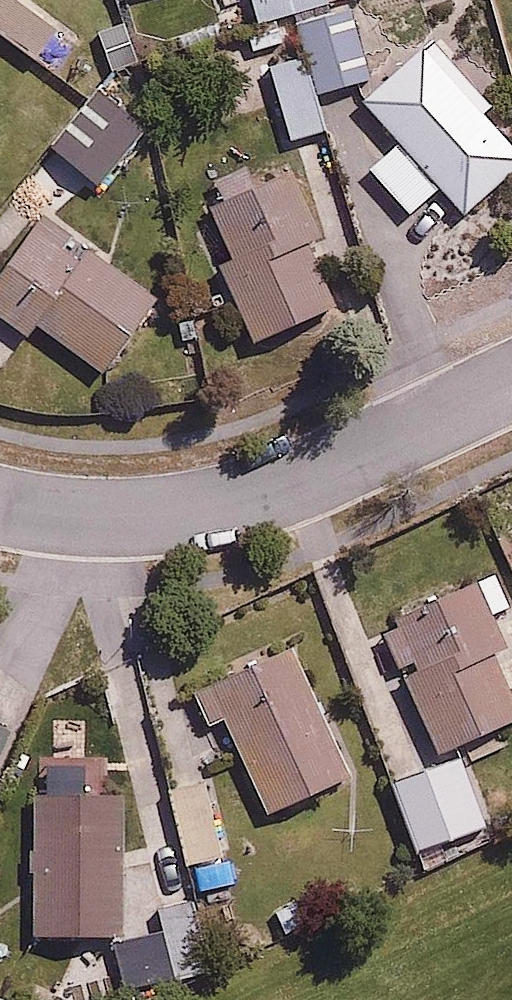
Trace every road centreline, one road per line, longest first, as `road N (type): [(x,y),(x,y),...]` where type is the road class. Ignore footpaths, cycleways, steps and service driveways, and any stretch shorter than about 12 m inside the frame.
road 1 (residential): [(0,501),(59,513),(175,509),(301,479),(511,386)]

